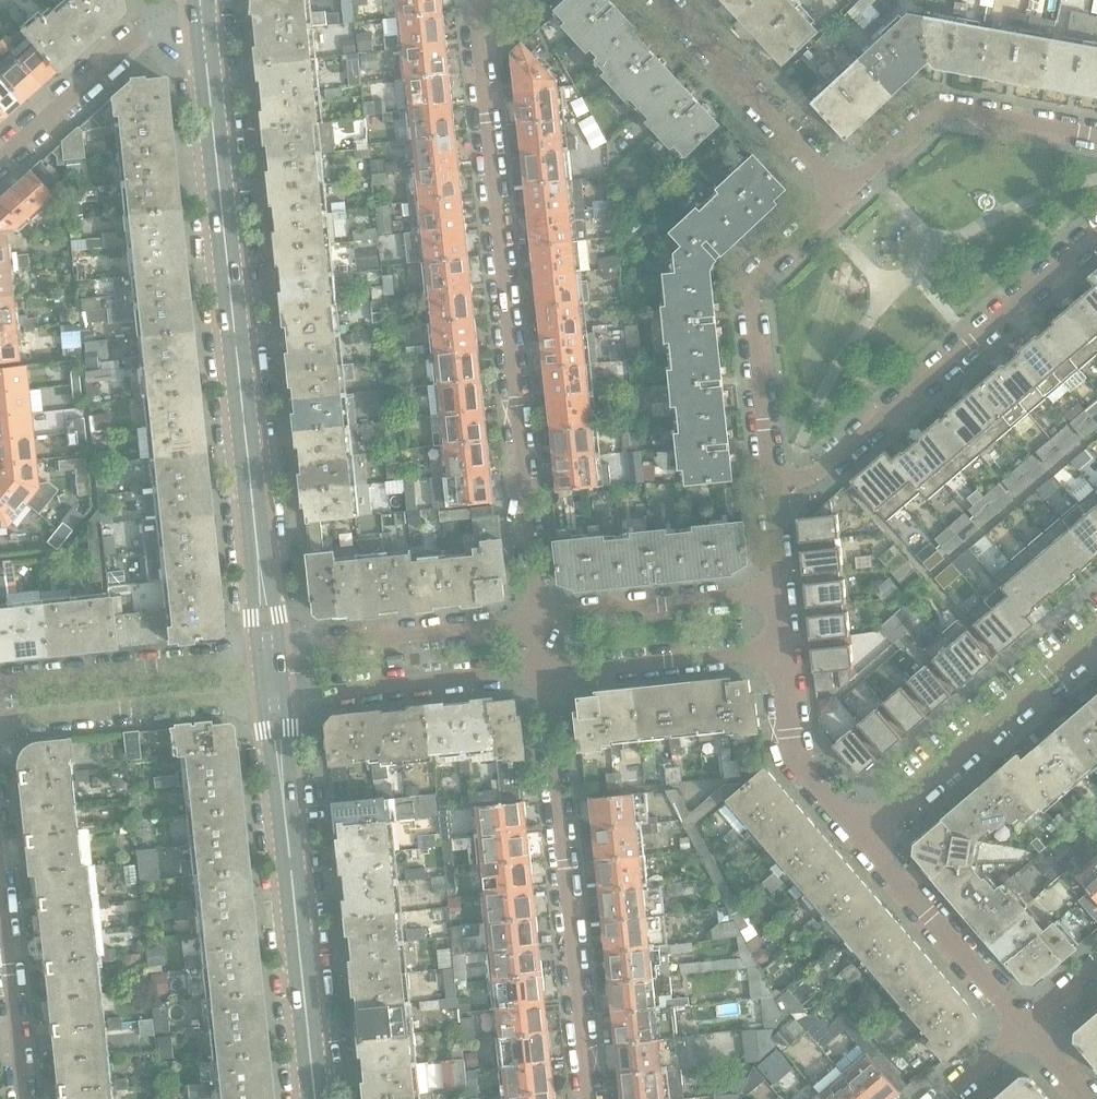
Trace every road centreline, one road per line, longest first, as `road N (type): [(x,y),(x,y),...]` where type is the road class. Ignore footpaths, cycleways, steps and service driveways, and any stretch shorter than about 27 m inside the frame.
road 1 (tertiary): [(268,655),(199,17)]
road 2 (residential): [(478,0),(537,617)]
road 3 (residential): [(542,670),(584,1098)]
road 4 (residential): [(1096,237),(828,467),(765,490)]
road 5 (tertiary): [(313,1098),(271,696)]
road 6 (residential): [(765,490),(754,278),(844,194)]
road 7 (residential): [(863,836),(1096,638)]
road 8 (residential): [(844,194),(940,108),(1096,137)]
road 9 (residential): [(271,696),(542,670)]
road 10 (residential): [(0,722),(271,696)]
road 11 (residential): [(537,617),(268,655)]
road 12 (residential): [(268,655),(0,683)]
road 13 (residential): [(662,0),(844,194)]
road 14 (residential): [(1026,1028),(863,836)]
road 15 (residential): [(199,17),(141,32),(0,158)]
road 16 (residential): [(542,670),(779,651)]
road 17 (residential): [(773,597),(537,617)]
road 18 (residential): [(24,1098),(0,863)]
road 19 (residential): [(863,836),(790,749),(779,651)]

